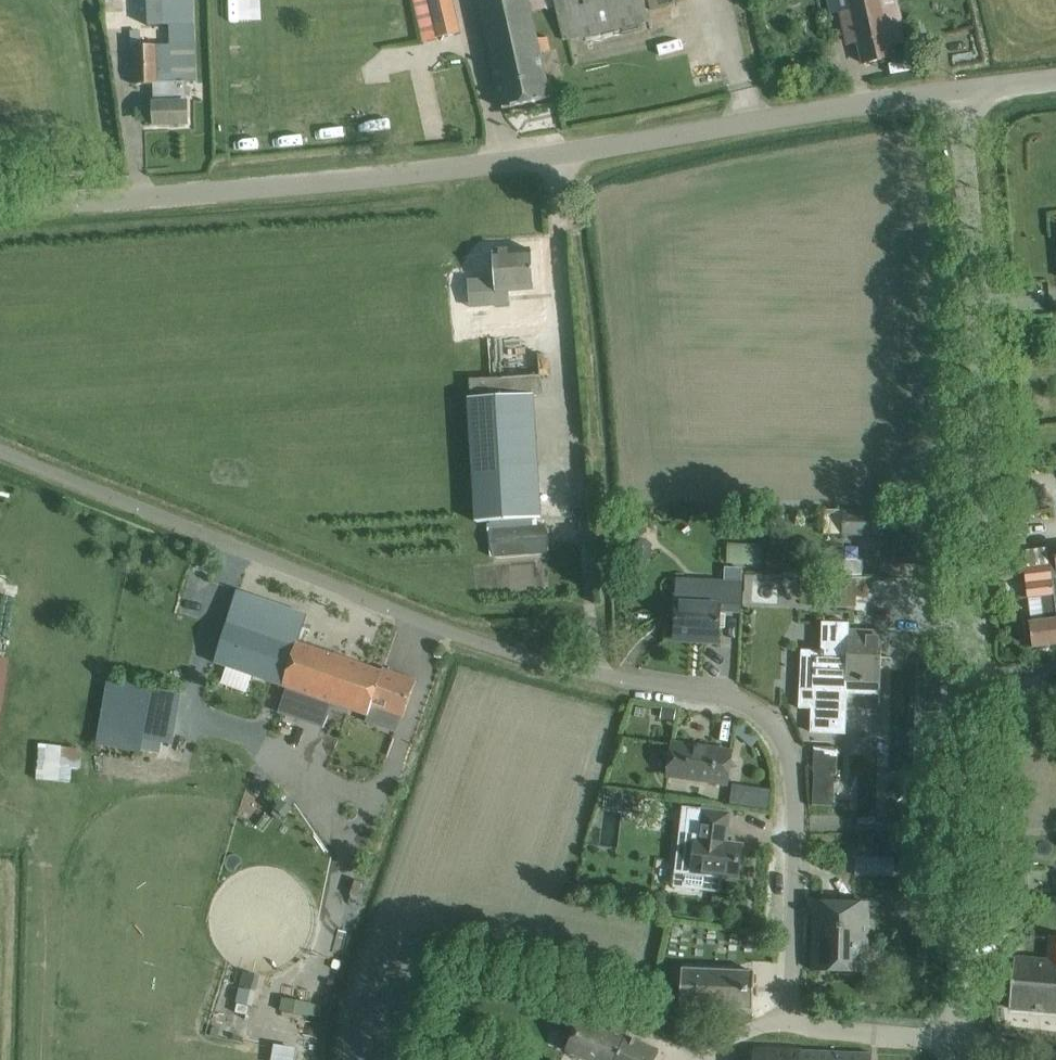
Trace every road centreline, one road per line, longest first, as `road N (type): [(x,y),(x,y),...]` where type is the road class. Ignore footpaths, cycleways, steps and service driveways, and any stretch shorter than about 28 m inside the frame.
road 1 (unclassified): [(789,1019),(793,771),(782,734),(760,714),(735,700),(469,639),(0,450)]
road 2 (tertiary): [(0,206),(443,169),(955,92)]
road 3 (unclassified): [(971,677),(980,334),(955,92)]
road 4 (unclassified): [(957,1039),(971,677)]
road 5 (unclassified): [(957,1039),(789,1019)]

